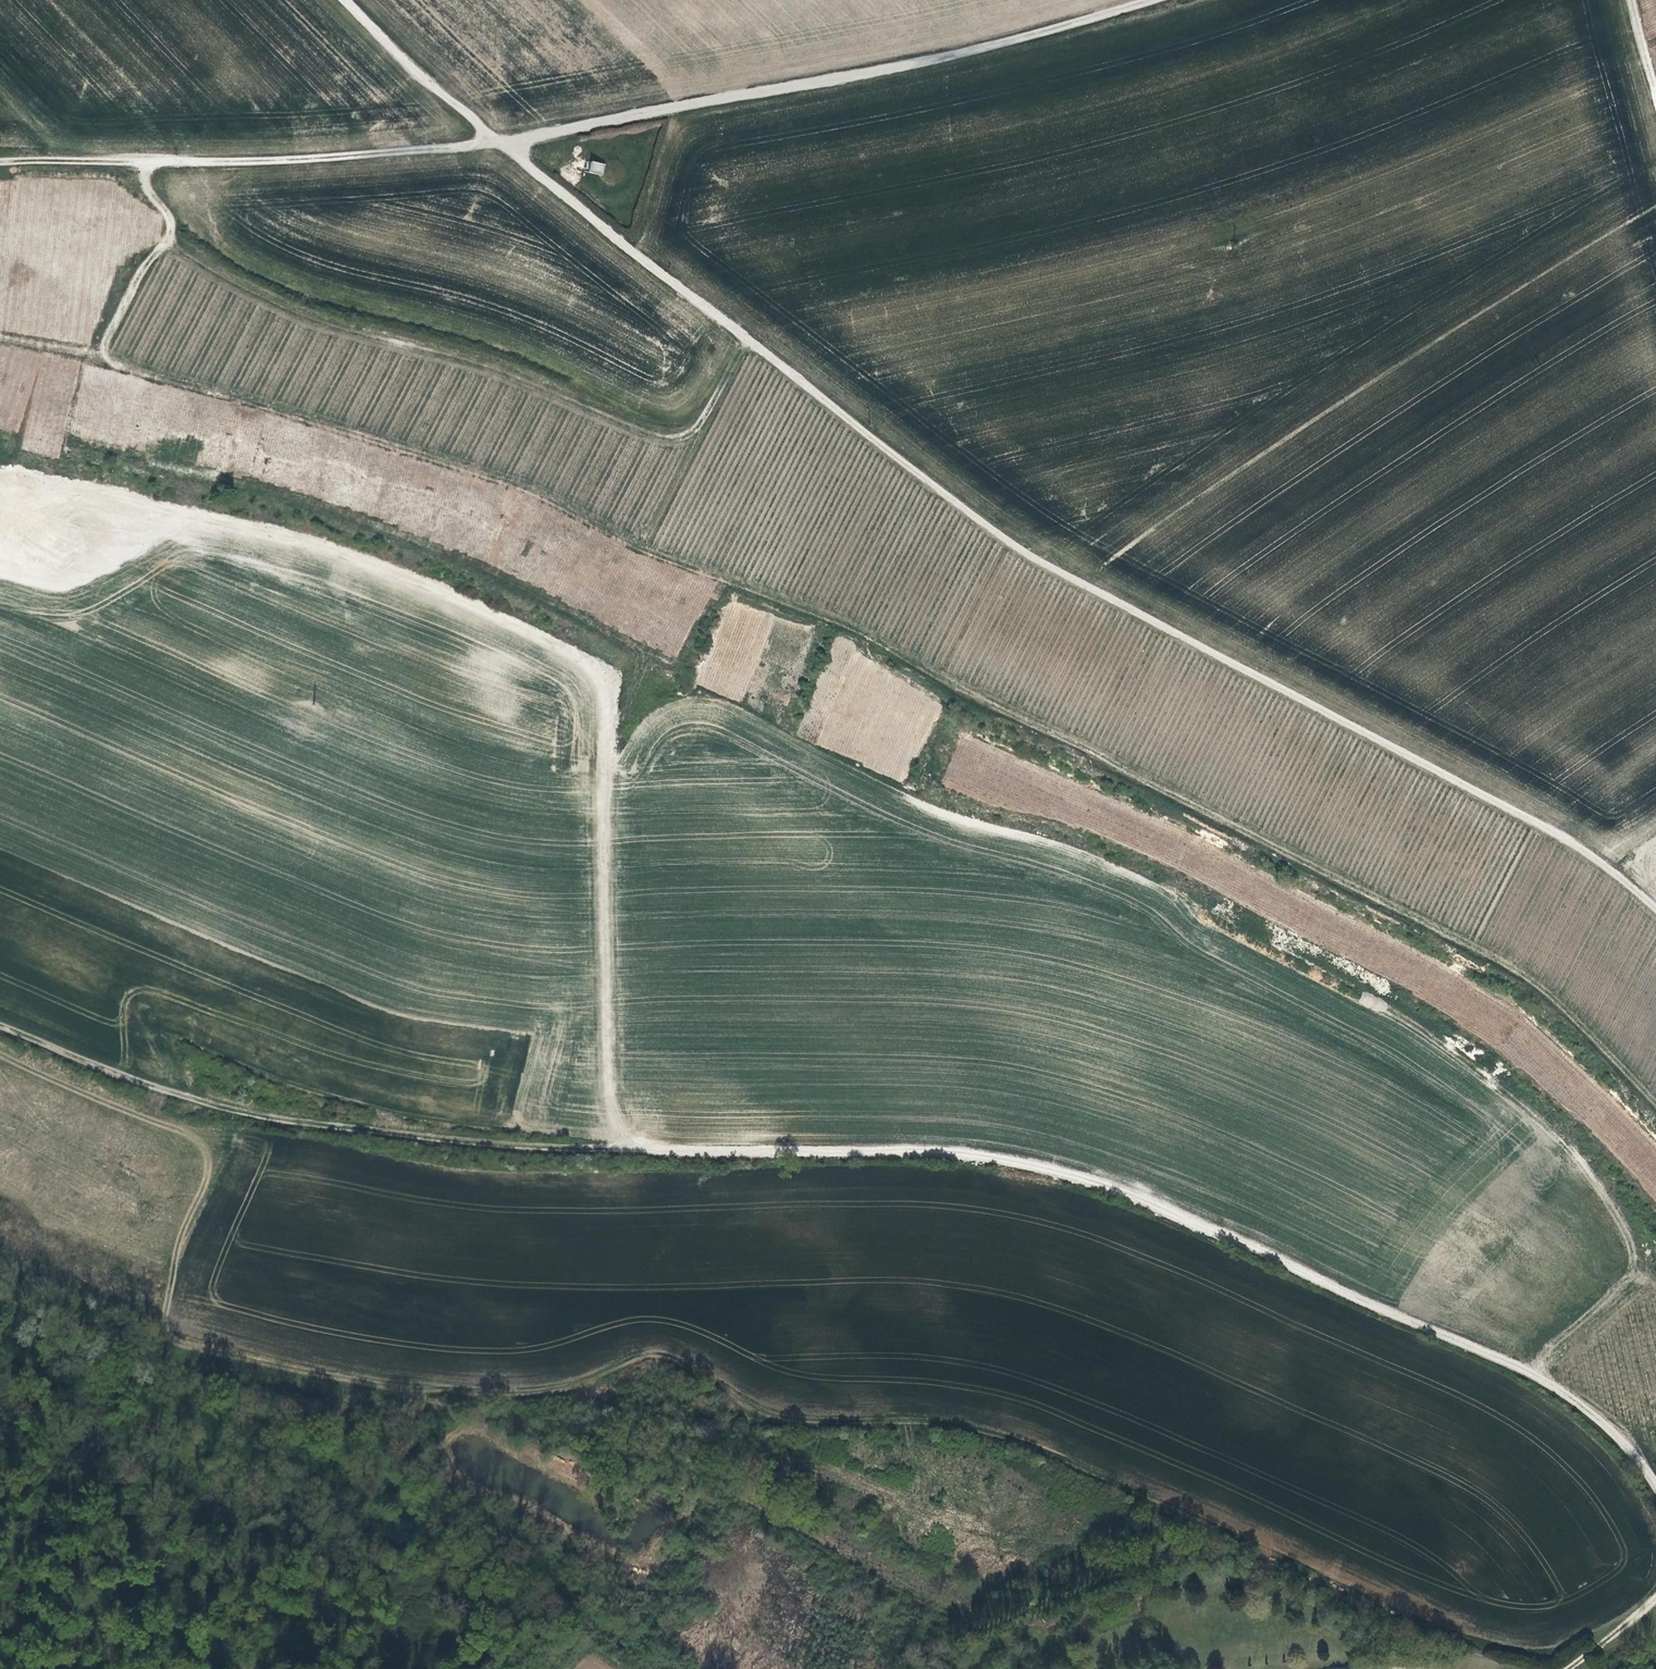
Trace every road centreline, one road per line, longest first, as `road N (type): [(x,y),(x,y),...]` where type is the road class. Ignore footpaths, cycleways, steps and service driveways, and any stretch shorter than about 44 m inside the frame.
road 1 (track): [(1655,1487),(1640,1461),(1540,1380),(1086,1178),(932,1150),(519,1147),(272,1118),(190,1098),(0,1027)]
road 2 (unclassified): [(344,0),(500,142),(1019,549),(1601,861),(1655,912)]
road 3 (track): [(500,142),(0,159)]

